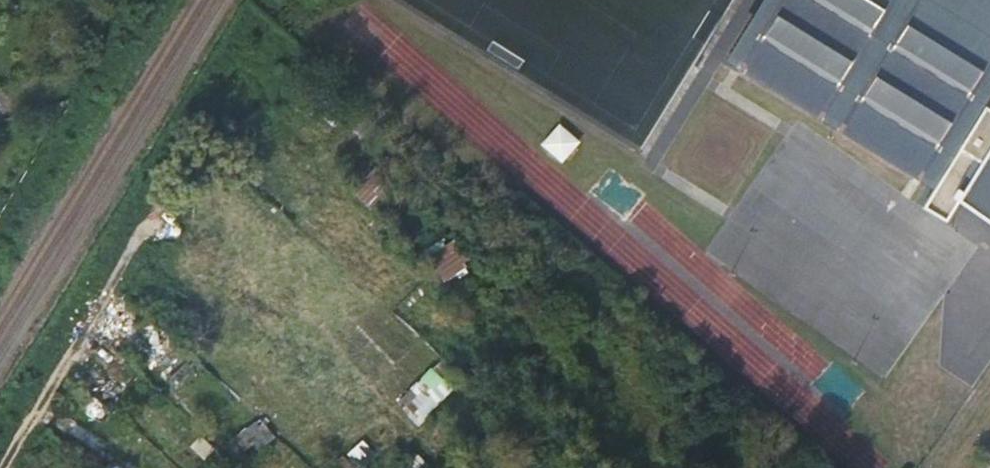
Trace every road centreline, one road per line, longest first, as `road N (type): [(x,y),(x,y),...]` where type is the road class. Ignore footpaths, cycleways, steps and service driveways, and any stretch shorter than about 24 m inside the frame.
road 1 (unclassified): [(4,467),(158,208)]
road 2 (secondary): [(131,467),(37,393)]

